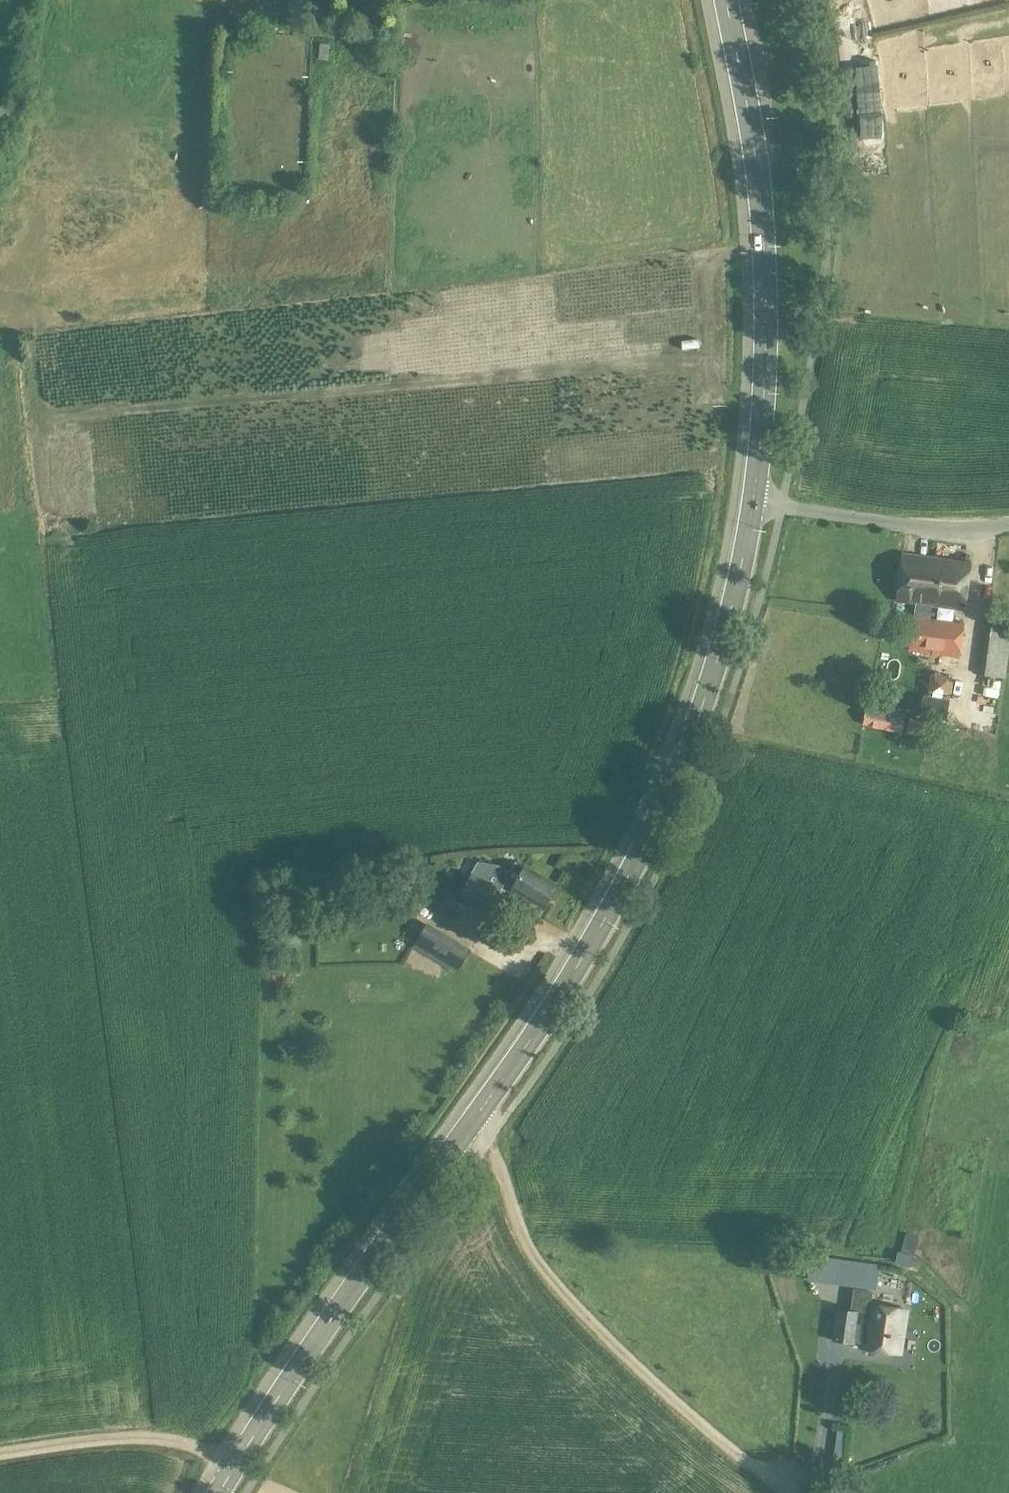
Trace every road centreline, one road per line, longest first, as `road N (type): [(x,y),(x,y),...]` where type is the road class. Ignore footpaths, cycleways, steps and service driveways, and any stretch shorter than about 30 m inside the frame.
road 1 (secondary): [(484,1114),(603,926),(654,824),(718,663),(751,502)]
road 2 (secondary): [(751,502),(765,311),(760,198),(725,0)]
road 3 (unclassified): [(484,1114),(505,1201),(529,1250),(676,1407),(785,1492)]
road 4 (secondary): [(213,1492),(484,1114)]
road 5 (unclassified): [(1008,528),(898,525),(751,502)]
road 6 (track): [(0,1457),(160,1435),(230,1461)]

